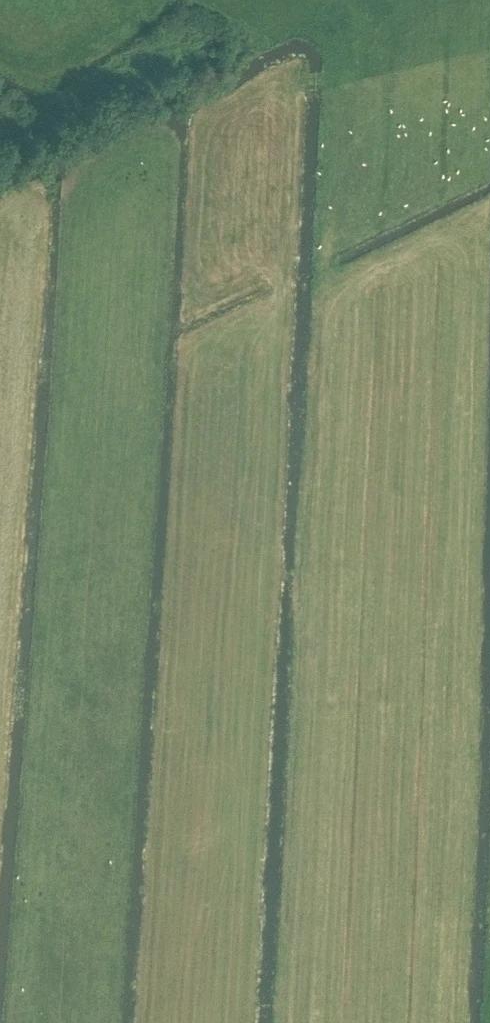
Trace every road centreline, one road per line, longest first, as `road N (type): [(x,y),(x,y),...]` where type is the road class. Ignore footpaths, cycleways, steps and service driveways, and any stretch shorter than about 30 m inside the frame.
road 1 (track): [(342,81),(307,1022)]
road 2 (track): [(283,246),(289,95),(298,76),(327,76)]

